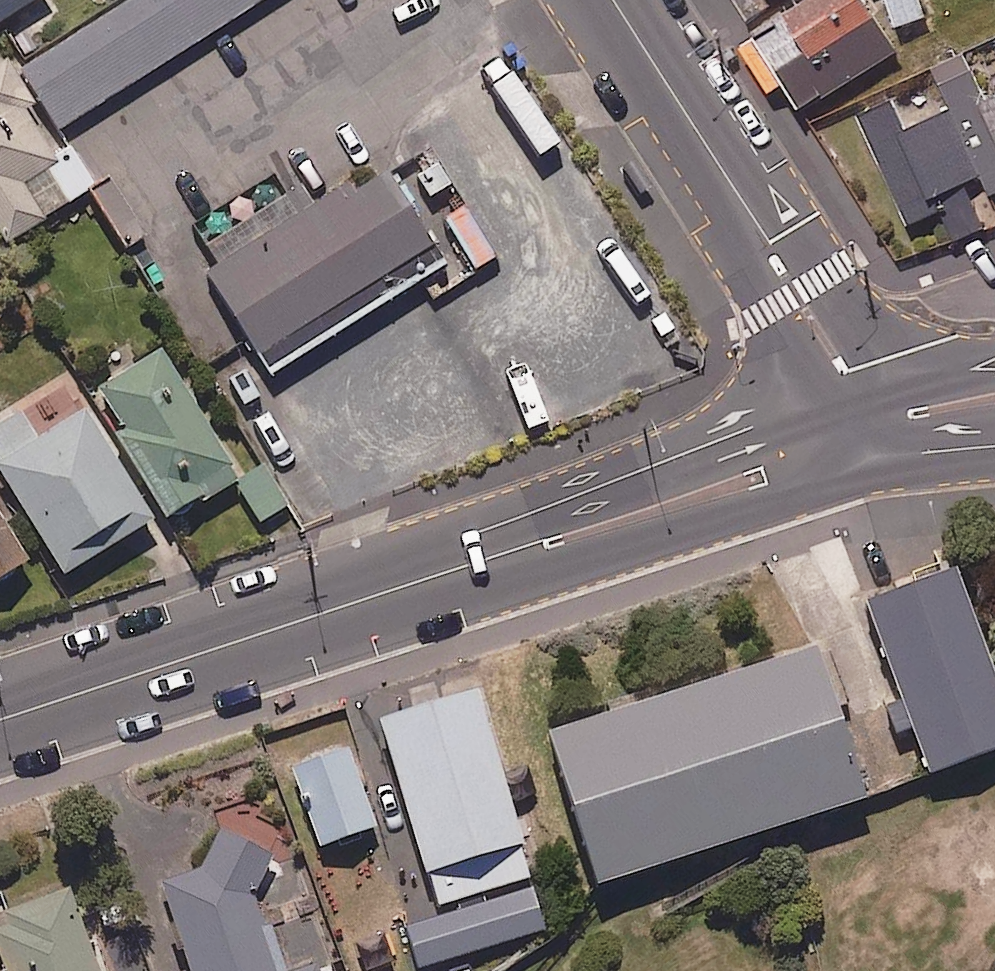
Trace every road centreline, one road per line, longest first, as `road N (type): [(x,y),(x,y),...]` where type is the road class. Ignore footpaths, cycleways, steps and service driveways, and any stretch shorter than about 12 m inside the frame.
road 1 (tertiary): [(865,427),(762,470),(0,720)]
road 2 (tertiary): [(614,0),(842,375),(865,427)]
road 3 (tertiary): [(865,427),(994,397)]

